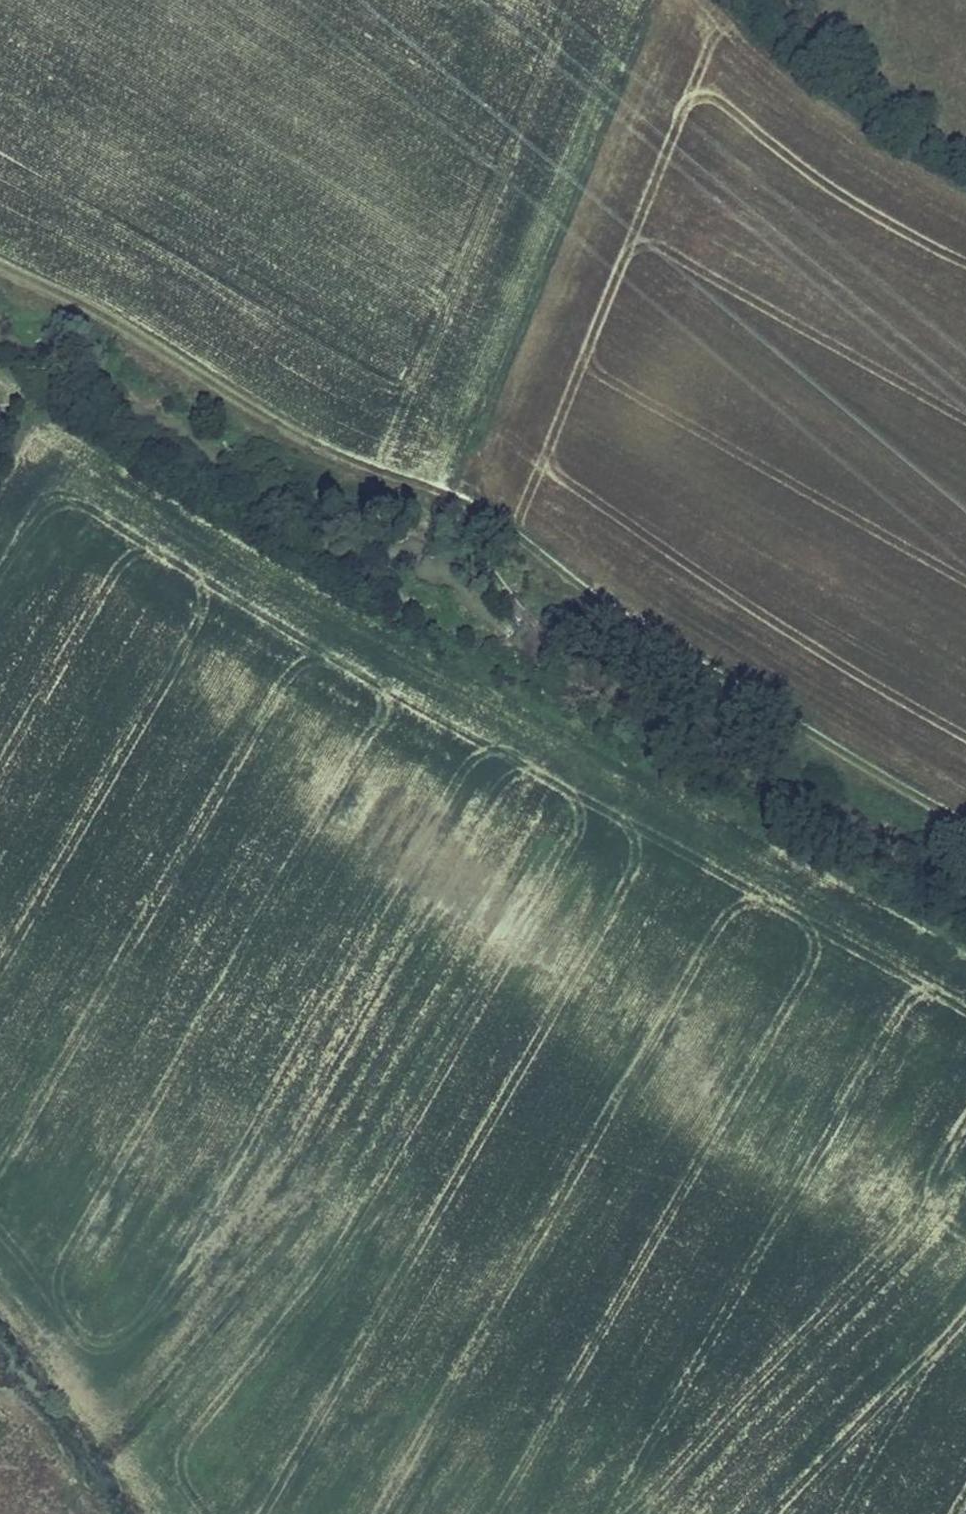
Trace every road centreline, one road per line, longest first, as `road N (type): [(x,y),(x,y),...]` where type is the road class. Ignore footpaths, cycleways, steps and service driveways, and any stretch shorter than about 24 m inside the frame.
road 1 (track): [(0,270),(344,465),(473,512),(551,552),(645,622),(965,819)]

